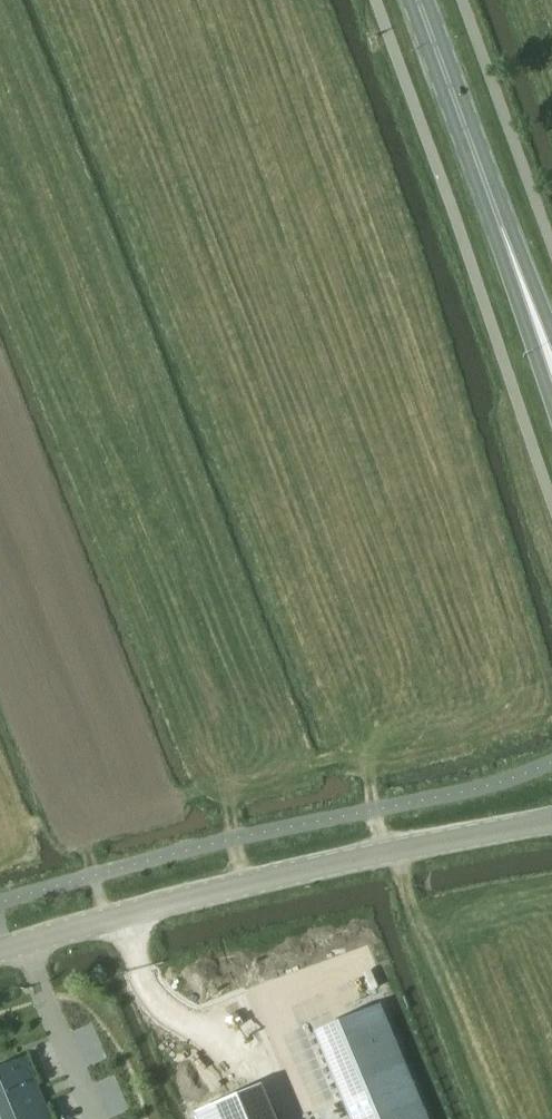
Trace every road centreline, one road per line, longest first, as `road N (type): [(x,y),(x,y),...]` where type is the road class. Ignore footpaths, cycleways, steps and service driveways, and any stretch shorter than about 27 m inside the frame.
road 1 (tertiary): [(0,950),(238,887),(551,821)]
road 2 (primary): [(419,0),(551,363)]

